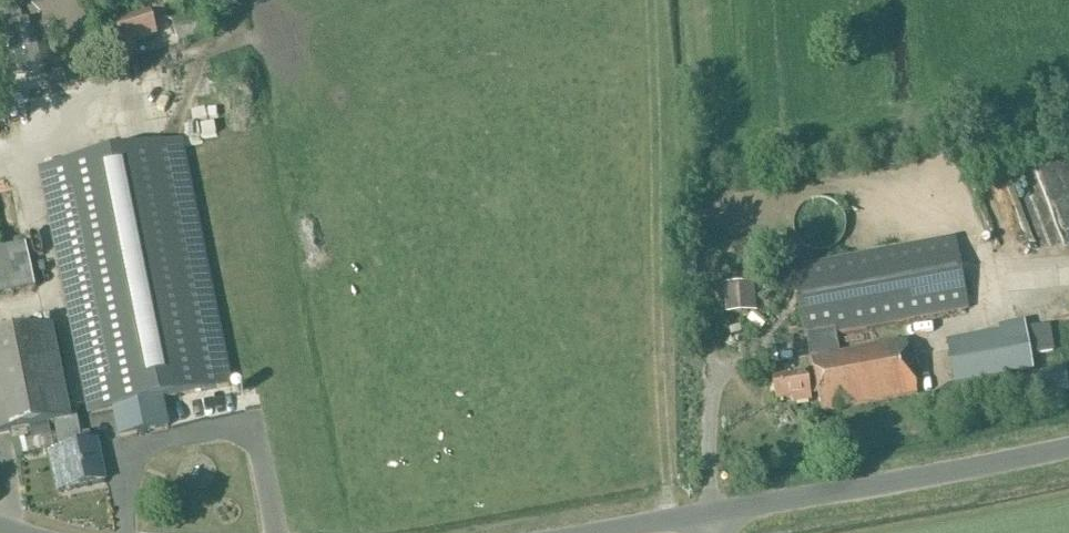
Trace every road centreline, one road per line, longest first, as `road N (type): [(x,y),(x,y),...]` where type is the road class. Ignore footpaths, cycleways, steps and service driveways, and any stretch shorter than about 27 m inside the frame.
road 1 (unclassified): [(711,517),(1068,448)]

